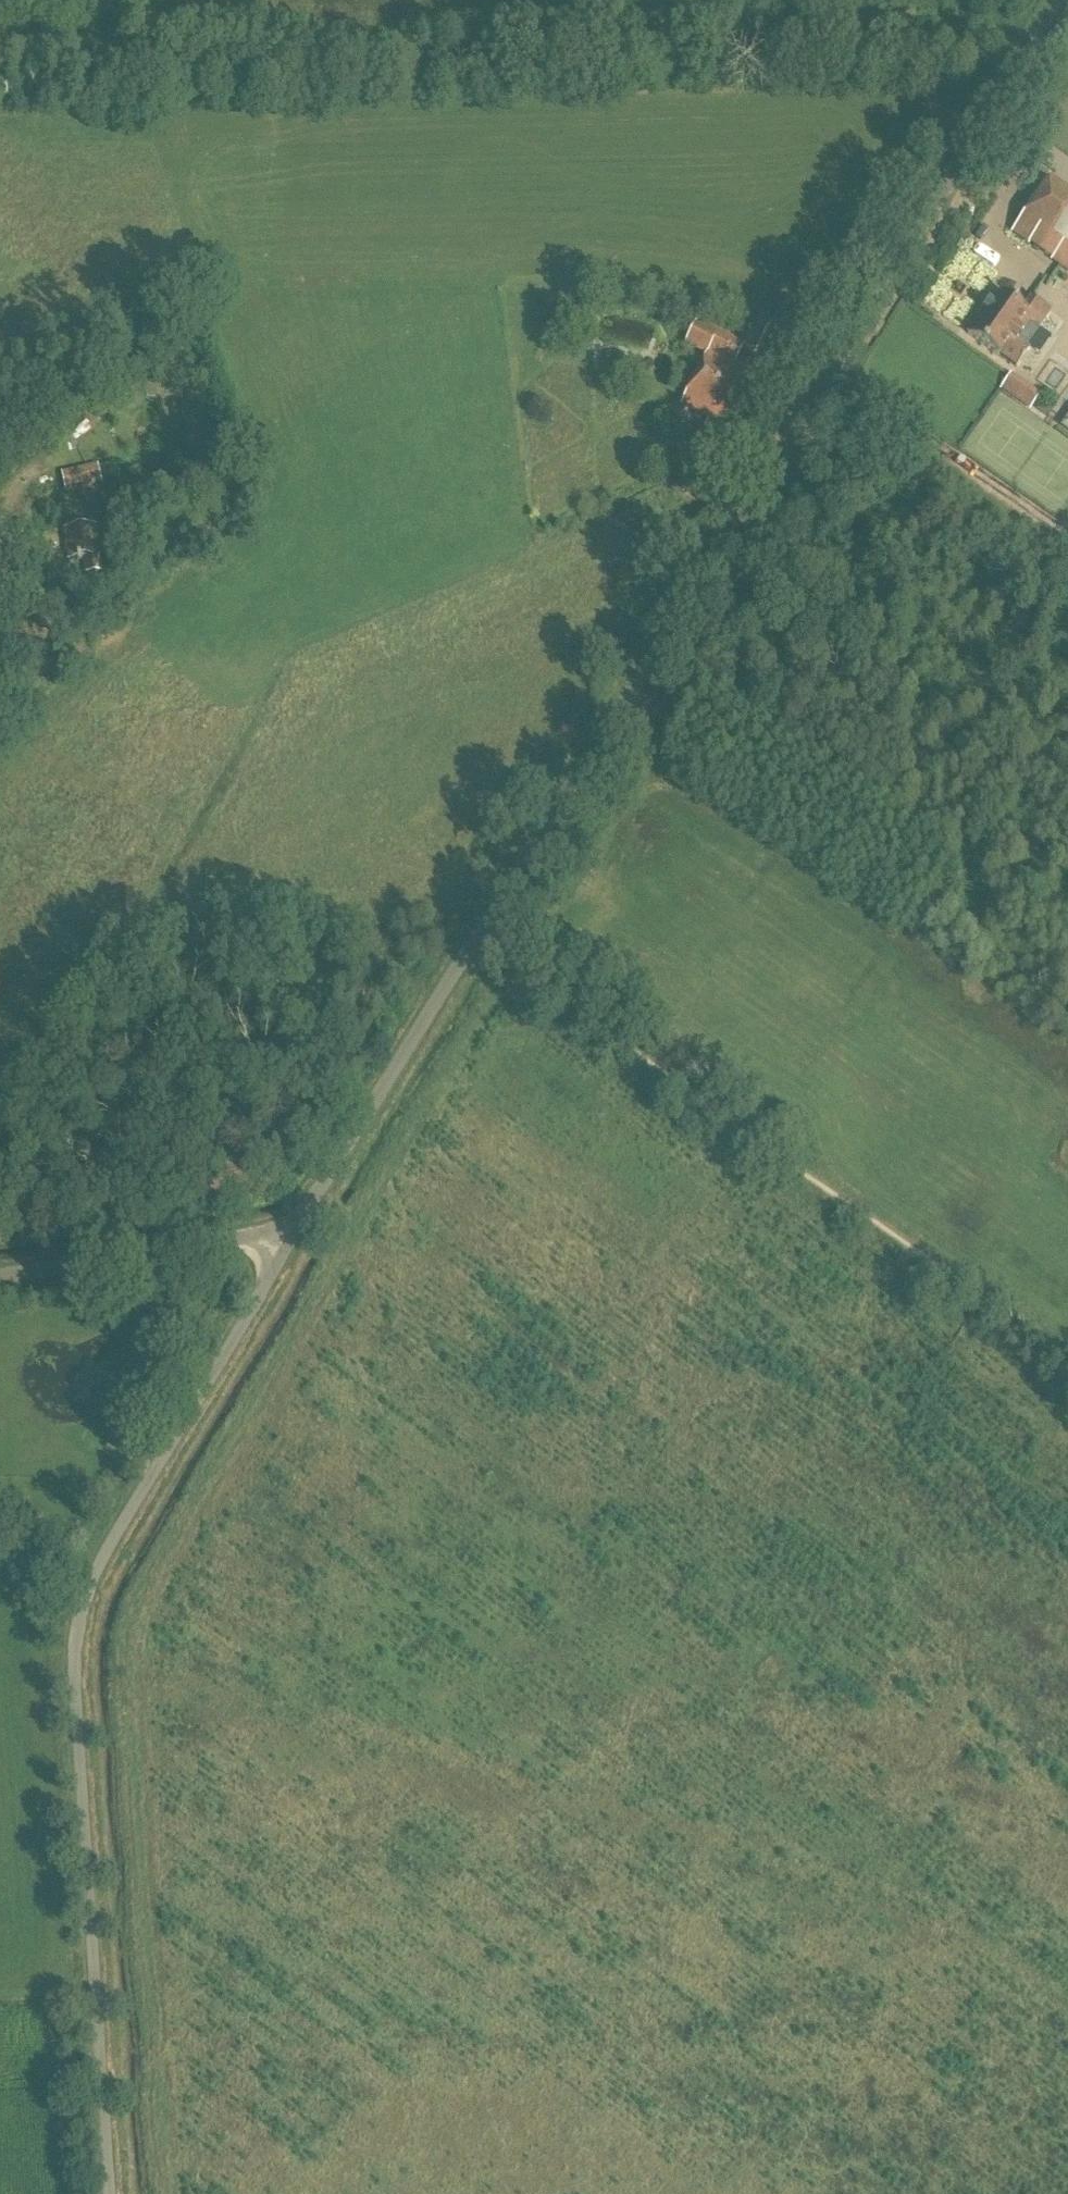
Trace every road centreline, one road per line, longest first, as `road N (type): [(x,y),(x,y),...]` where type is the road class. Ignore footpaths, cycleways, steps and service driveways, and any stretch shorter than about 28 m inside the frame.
road 1 (unclassified): [(296,1223),(1064,0)]
road 2 (unclassified): [(296,1223),(92,1577),(81,1610),(79,1737),(109,2193)]
road 3 (unclassified): [(0,1276),(296,1223)]

